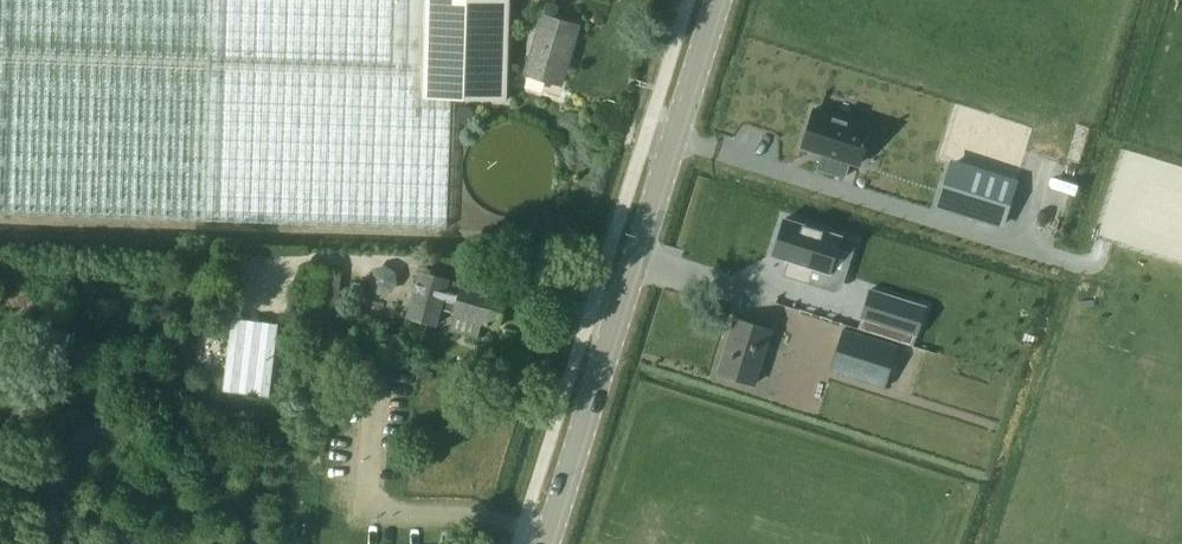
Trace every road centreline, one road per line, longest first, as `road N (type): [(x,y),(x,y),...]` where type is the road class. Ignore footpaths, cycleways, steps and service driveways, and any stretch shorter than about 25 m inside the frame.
road 1 (tertiary): [(550,543),(720,0)]

